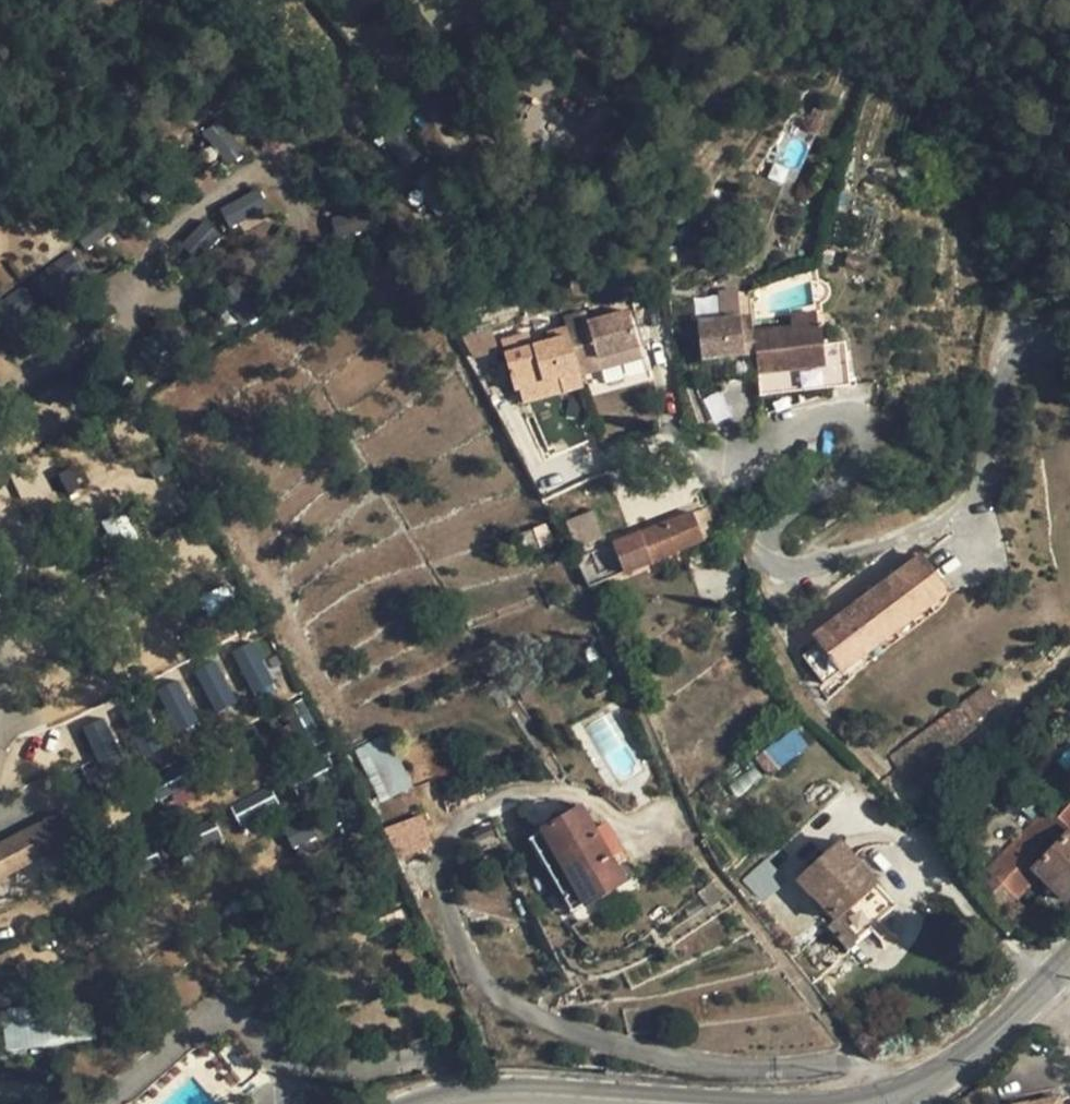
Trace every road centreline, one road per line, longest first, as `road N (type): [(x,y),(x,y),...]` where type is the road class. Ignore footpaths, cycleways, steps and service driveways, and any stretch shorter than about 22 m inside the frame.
road 1 (secondary): [(846,1103),(917,1088),(975,1053),(1069,960)]
road 2 (secondary): [(424,1103),(503,1095),(684,1103)]

